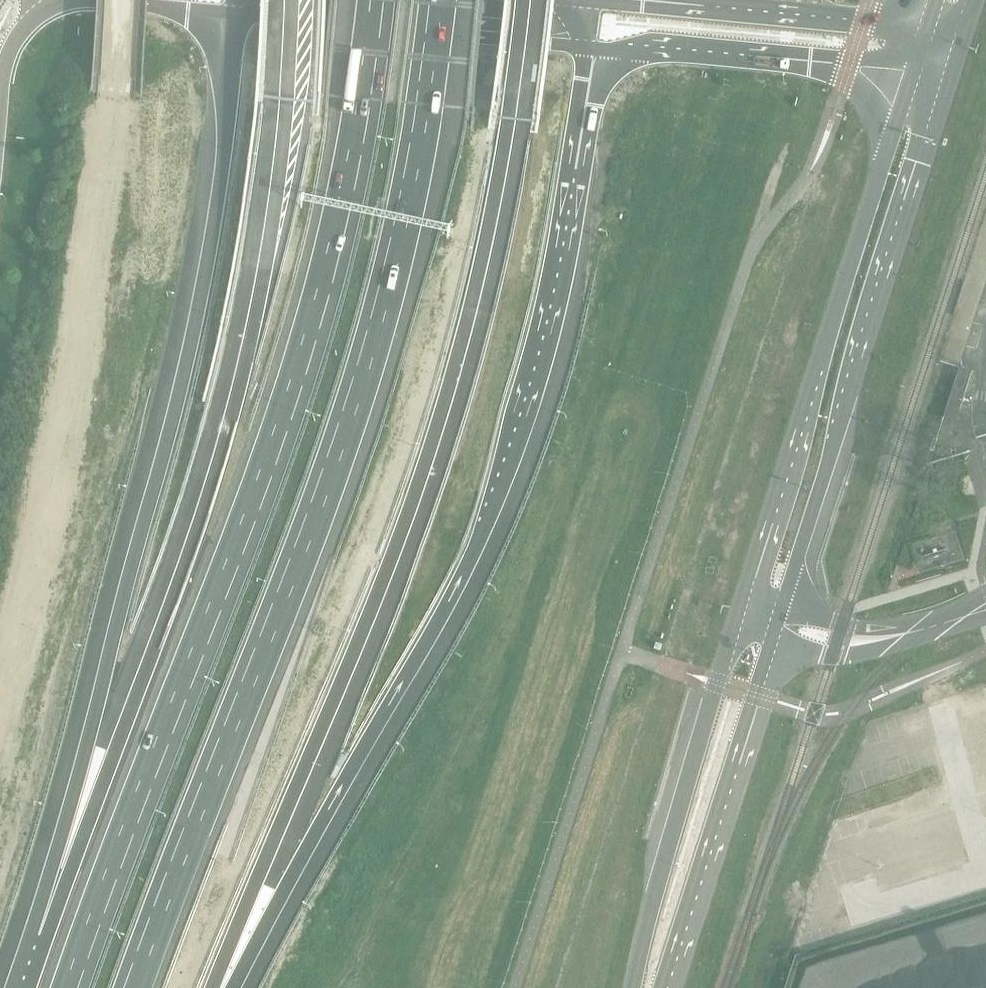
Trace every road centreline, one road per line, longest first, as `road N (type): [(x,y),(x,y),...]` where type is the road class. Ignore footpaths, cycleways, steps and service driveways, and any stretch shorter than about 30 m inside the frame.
road 1 (motorway): [(213,987),(411,505),(486,241),(526,0)]
road 2 (motorway): [(376,0),(339,197),(290,383),(64,987)]
road 3 (motorway): [(130,987),(353,396),(407,190),(437,0)]
road 4 (motorway): [(215,987),(282,893),(487,520),(562,214),(584,45)]
road 5 (motorway): [(291,0),(278,183),(235,402),(47,939)]
road 6 (motorway): [(239,12),(207,263),(87,743),(47,939)]
road 7 (secondary): [(912,71),(739,612)]
road 8 (secondary): [(783,604),(955,64)]
road 9 (secondary): [(739,612),(672,829),(634,987)]
road 10 (secondary): [(670,987),(775,643)]
road 11 (secondary): [(239,12),(584,45)]
road 12 (secondary): [(584,45),(912,71)]
road 13 (secondary): [(924,33),(866,14),(711,0)]
road 14 (unclassified): [(775,643),(822,653),(867,651),(910,632)]
road 15 (tertiary): [(105,0),(239,12)]
road 16 (unclassified): [(910,632),(843,624),(783,604)]

